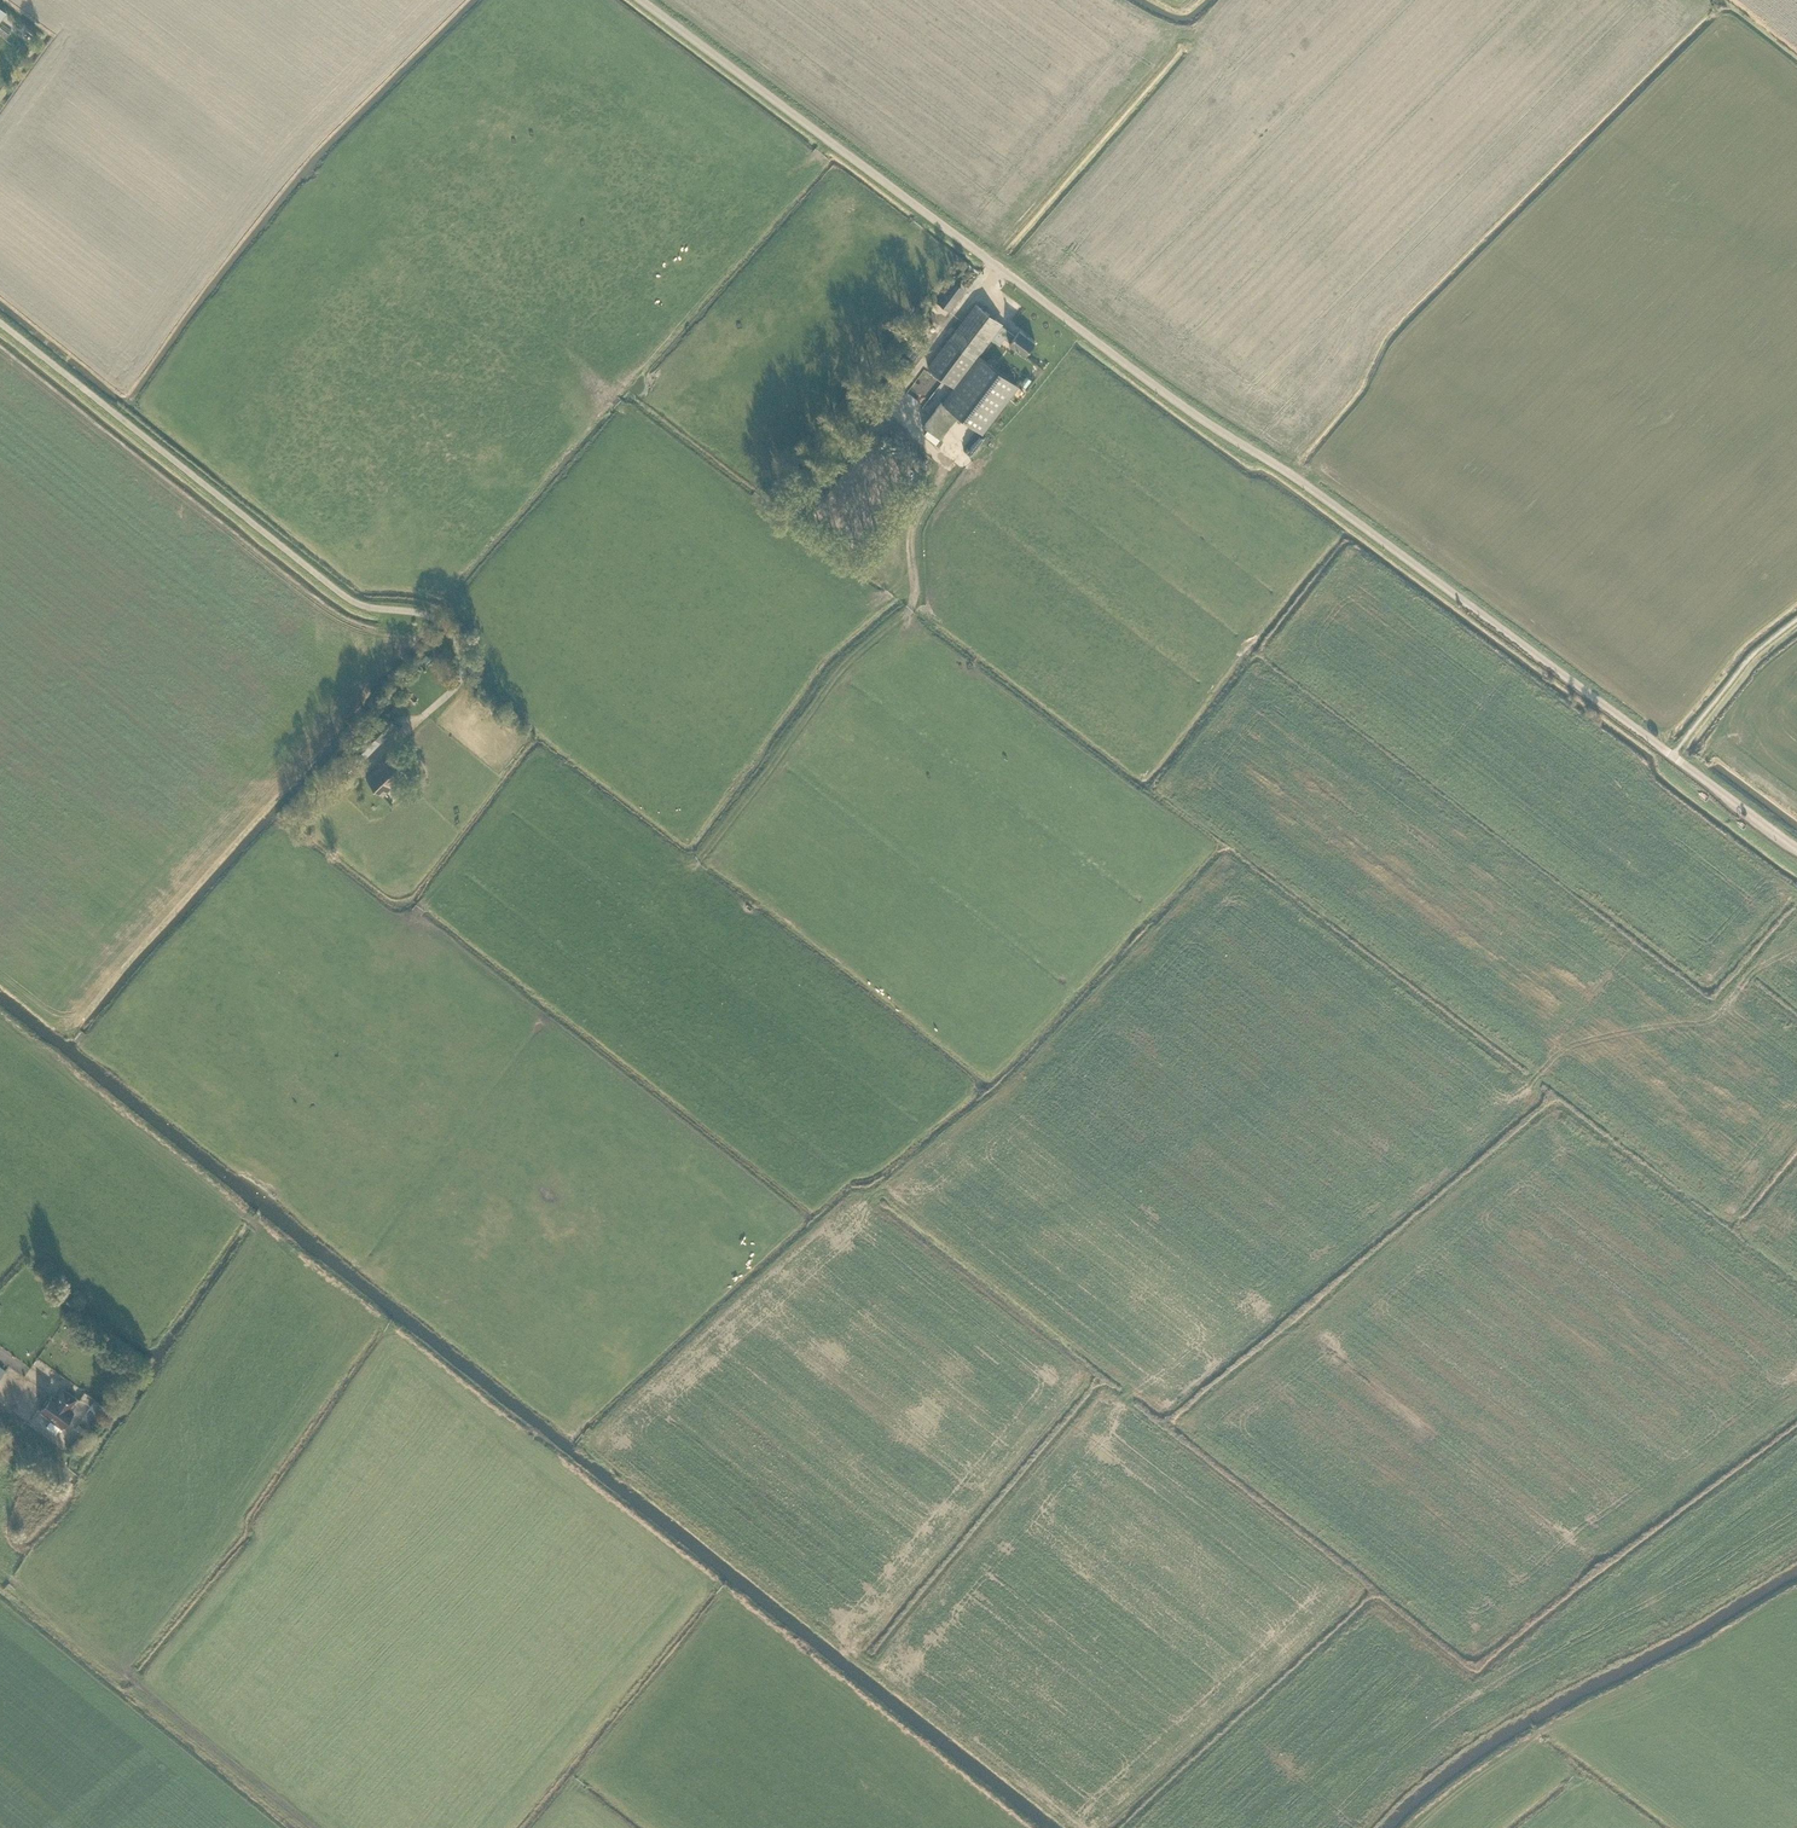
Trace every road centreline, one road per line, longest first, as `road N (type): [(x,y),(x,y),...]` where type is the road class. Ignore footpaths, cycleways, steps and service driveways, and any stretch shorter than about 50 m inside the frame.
road 1 (tertiary): [(1796,848),(1282,470),(1206,424),(642,0)]

